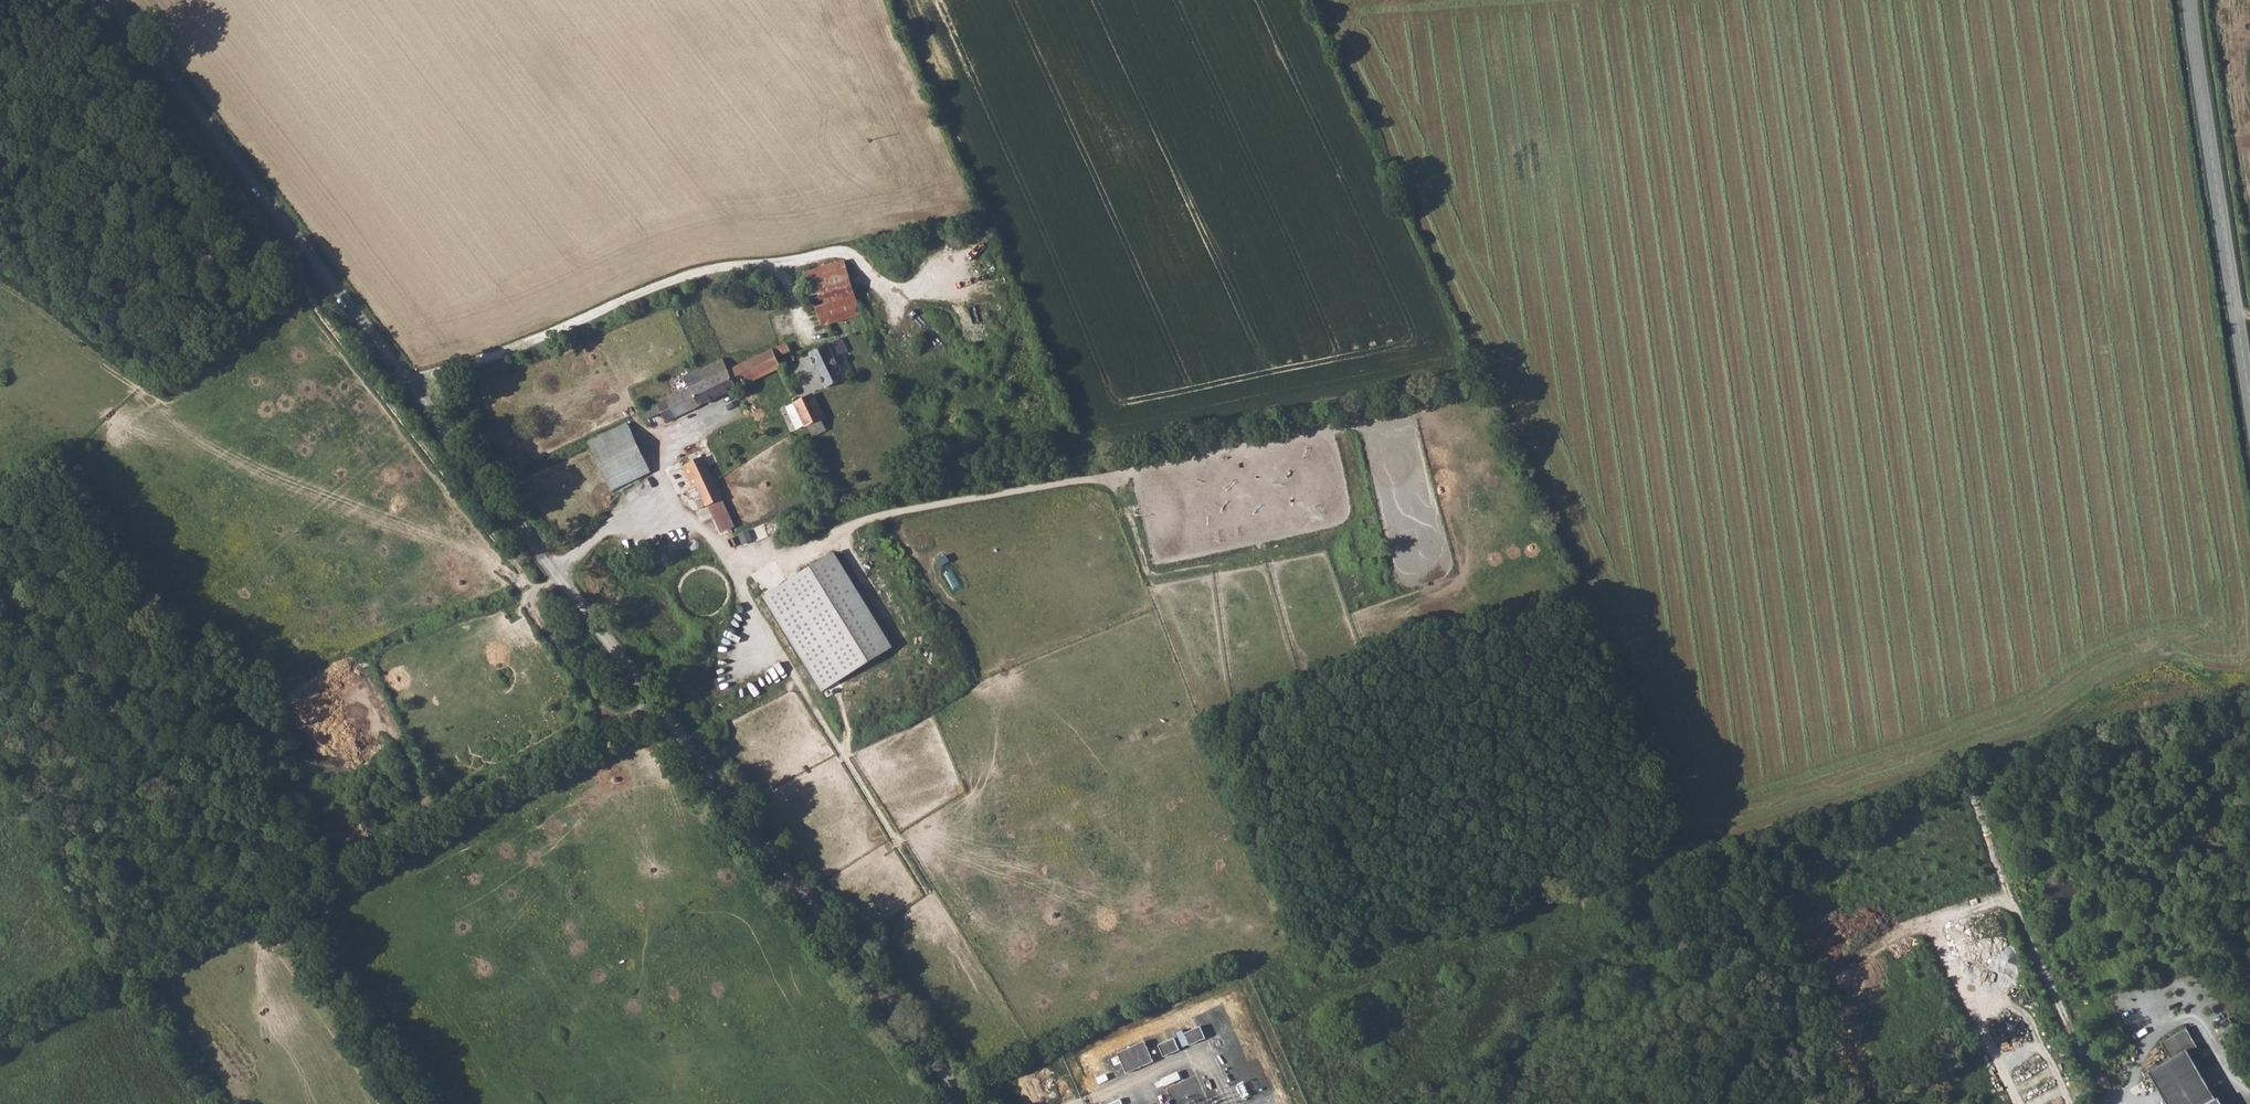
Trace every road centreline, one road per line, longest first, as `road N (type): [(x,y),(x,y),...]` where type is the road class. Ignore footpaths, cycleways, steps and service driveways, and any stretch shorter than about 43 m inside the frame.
road 1 (tertiary): [(110,0),(966,1103)]
road 2 (track): [(103,965),(122,969),(653,697)]
road 3 (track): [(1995,1054),(1931,918),(1995,898),(2026,920),(2095,1071),(2119,1102)]
road 4 (tertiary): [(2189,0),(2249,391)]
road 5 (track): [(427,815),(370,674),(373,653),(543,588),(560,574)]

